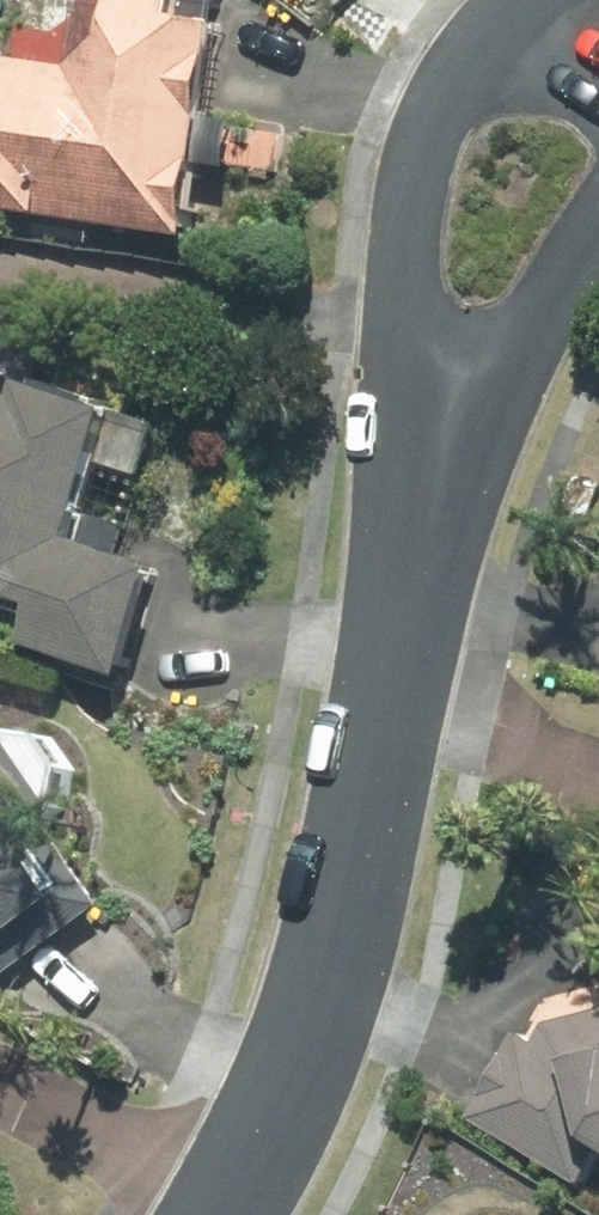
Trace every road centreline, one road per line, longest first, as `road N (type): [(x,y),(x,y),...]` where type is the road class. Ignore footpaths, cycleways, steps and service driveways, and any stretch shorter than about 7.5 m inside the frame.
road 1 (residential): [(387,707),(324,980),(219,1214)]
road 2 (residential): [(430,490),(416,315),(419,212),(432,147),(461,82),(529,0)]
road 3 (residential): [(598,223),(430,490)]
road 4 (residential): [(430,490),(387,707)]
road 5 (residential): [(598,772),(387,707)]

